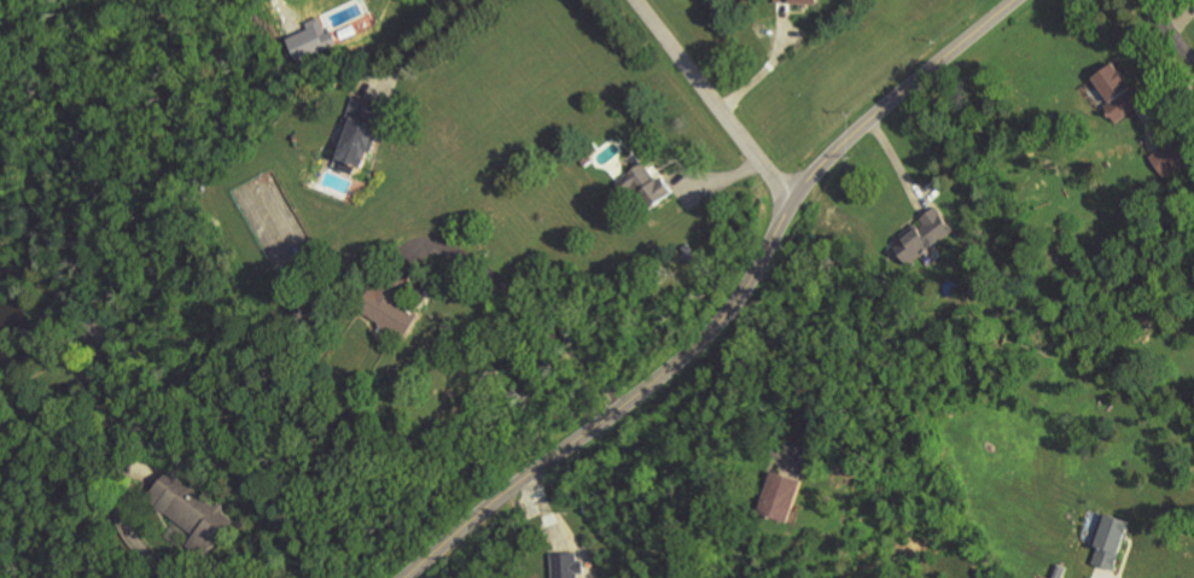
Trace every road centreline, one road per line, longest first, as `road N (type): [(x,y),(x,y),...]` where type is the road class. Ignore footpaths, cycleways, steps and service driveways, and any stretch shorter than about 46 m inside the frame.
road 1 (residential): [(1018,0),(846,139),(802,187),(739,298),(676,366),(405,577)]
road 2 (residential): [(793,202),(637,0)]

